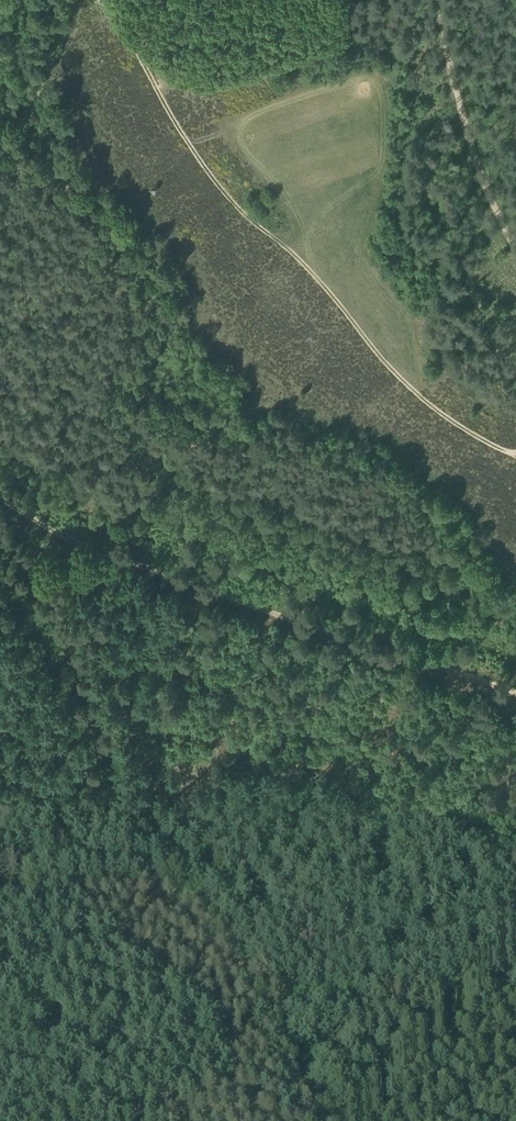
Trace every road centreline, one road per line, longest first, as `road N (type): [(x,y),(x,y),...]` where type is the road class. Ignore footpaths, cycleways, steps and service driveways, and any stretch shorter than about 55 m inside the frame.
road 1 (track): [(515,426),(487,417),(411,362),(286,223),(245,190),(179,105),(120,0)]
road 2 (track): [(0,471),(86,526),(515,664)]
road 3 (track): [(515,204),(493,166),(447,0)]
road 4 (track): [(70,0),(0,146)]

